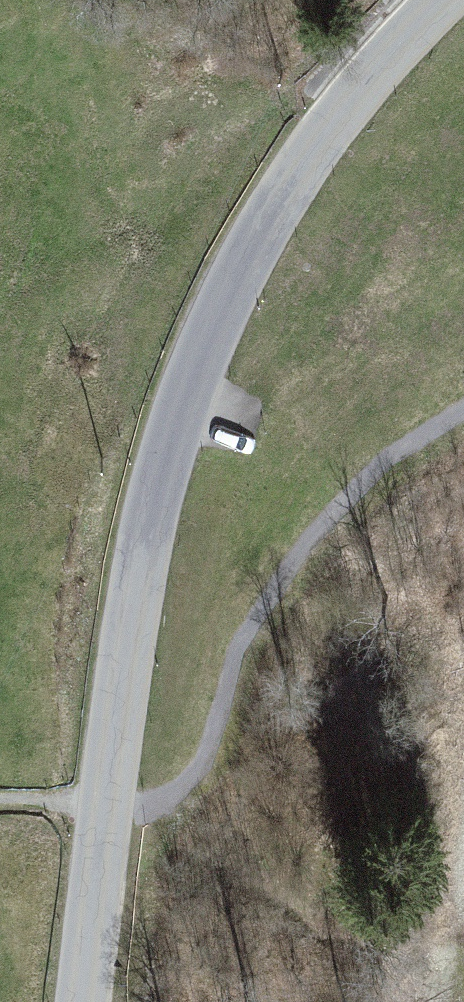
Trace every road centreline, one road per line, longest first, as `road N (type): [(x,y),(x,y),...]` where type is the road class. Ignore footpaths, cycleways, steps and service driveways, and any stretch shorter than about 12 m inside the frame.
road 1 (tertiary): [(86,1001),(138,555),(181,388),(260,218),(370,70),(441,0)]
road 2 (track): [(0,811),(195,776),(267,604),(399,445),(463,389)]

